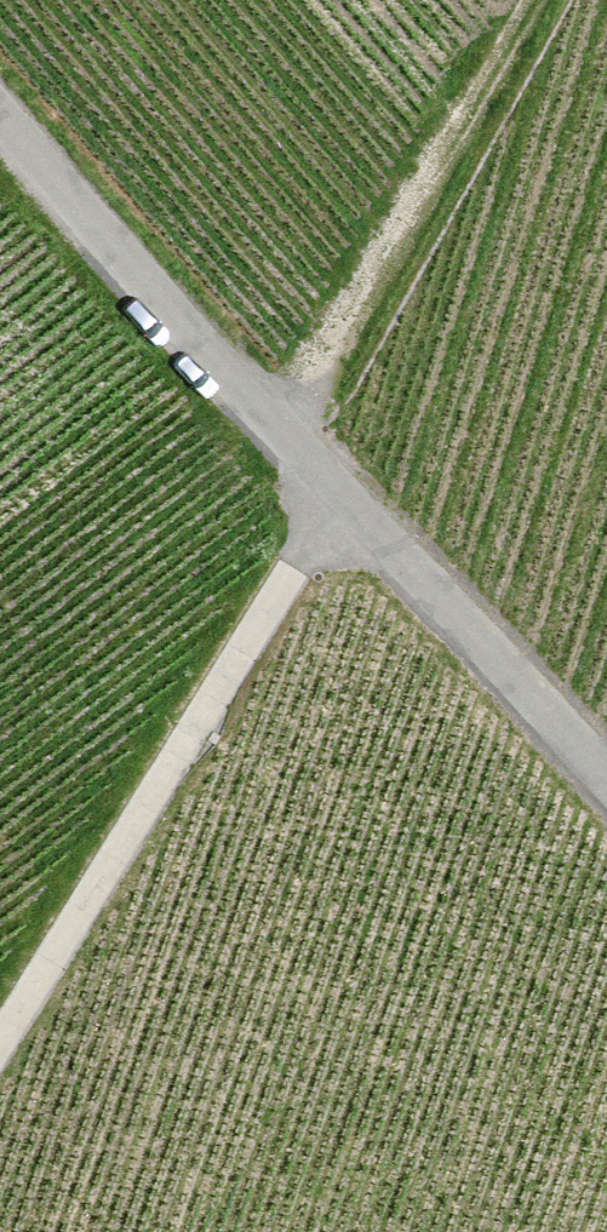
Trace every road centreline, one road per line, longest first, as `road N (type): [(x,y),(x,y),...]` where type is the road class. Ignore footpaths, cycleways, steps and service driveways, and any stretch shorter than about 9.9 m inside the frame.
road 1 (unclassified): [(0,113),(606,778)]
road 2 (track): [(0,1041),(339,491)]
road 3 (track): [(291,438),(538,0)]

